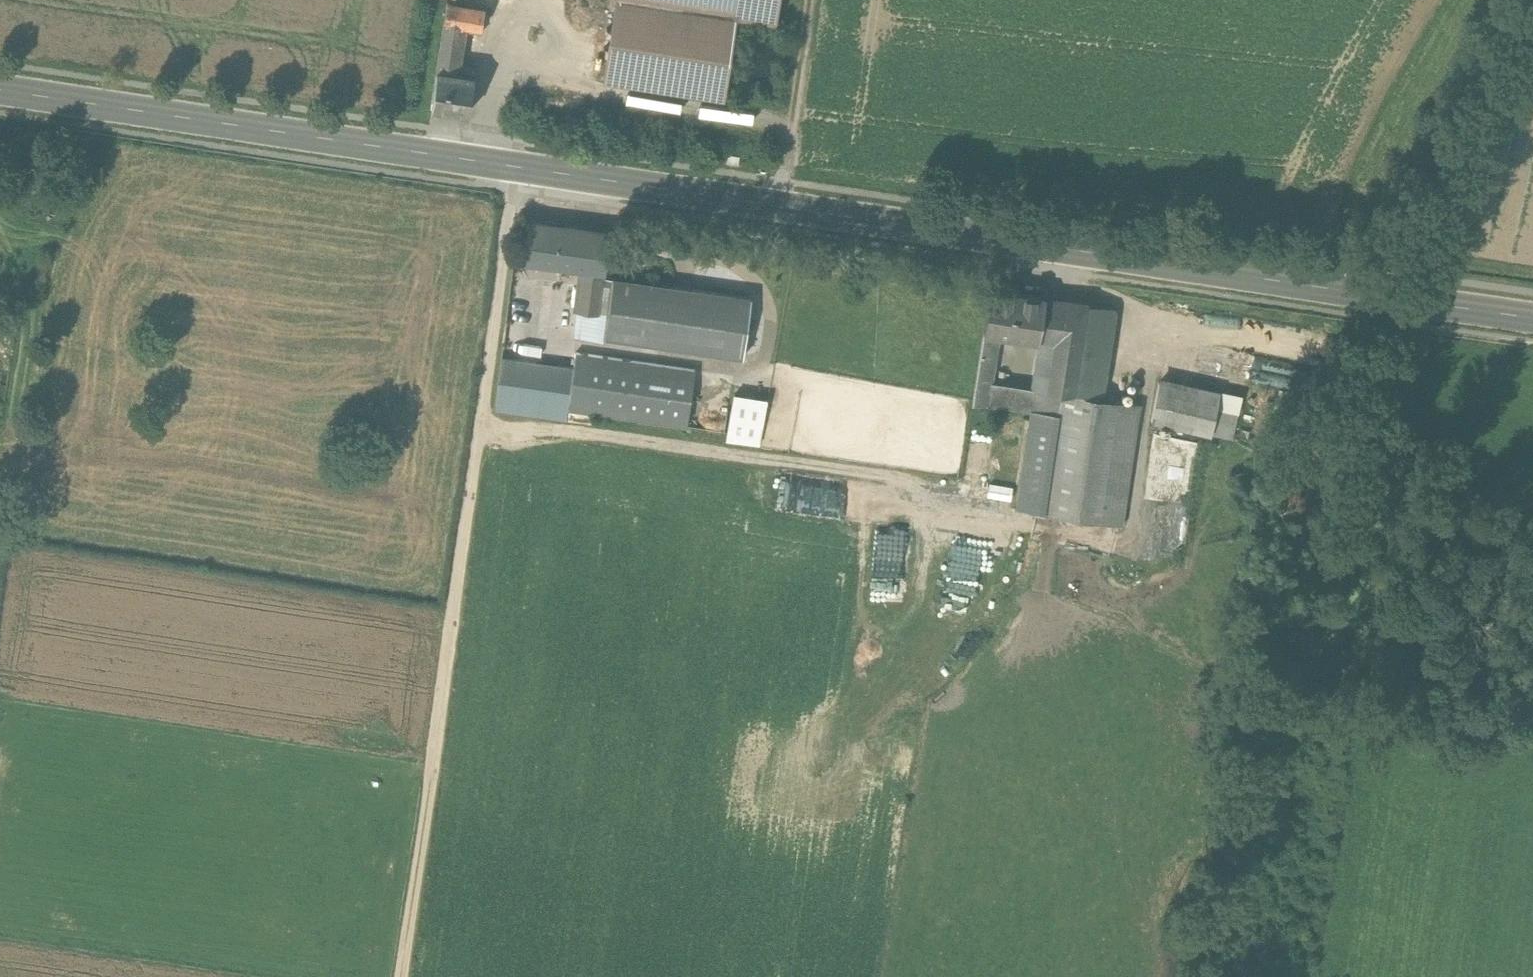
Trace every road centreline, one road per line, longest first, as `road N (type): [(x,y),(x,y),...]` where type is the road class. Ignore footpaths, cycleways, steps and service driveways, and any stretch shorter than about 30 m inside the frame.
road 1 (secondary): [(1532,318),(0,90)]
road 2 (track): [(477,456),(401,976)]
road 3 (track): [(812,0),(779,206)]

